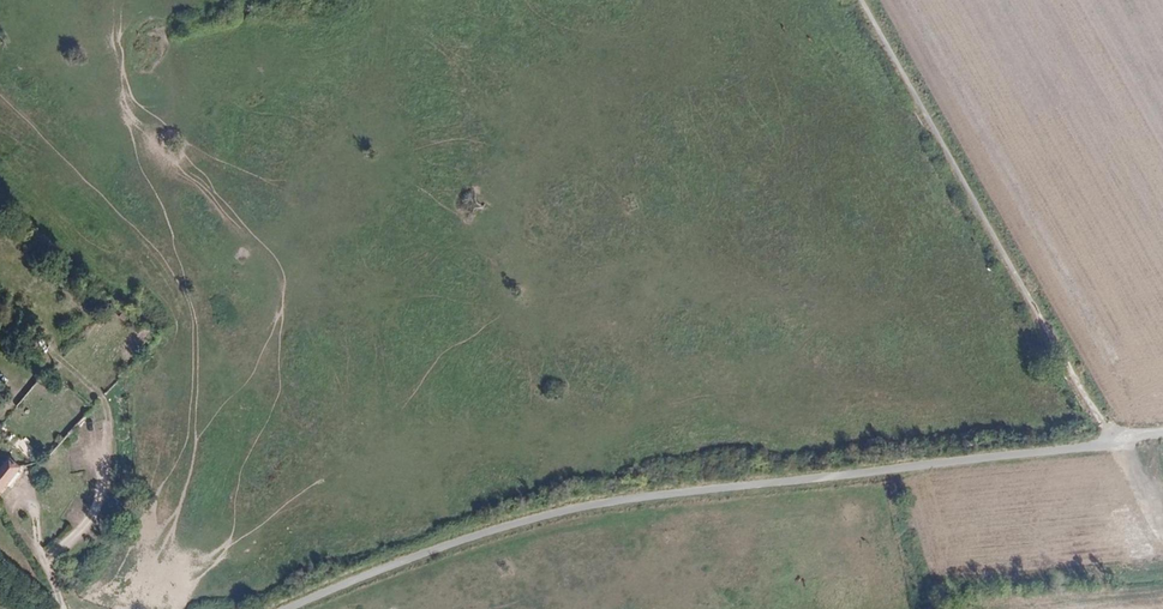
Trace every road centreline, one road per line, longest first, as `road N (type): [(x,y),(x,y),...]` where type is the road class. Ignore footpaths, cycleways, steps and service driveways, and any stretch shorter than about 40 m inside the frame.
road 1 (unclassified): [(1116,443),(569,510),(286,608)]
road 2 (track): [(863,0),(1116,443)]
road 3 (track): [(46,554),(70,544),(96,518),(90,443)]
road 4 (track): [(26,476),(60,608)]

